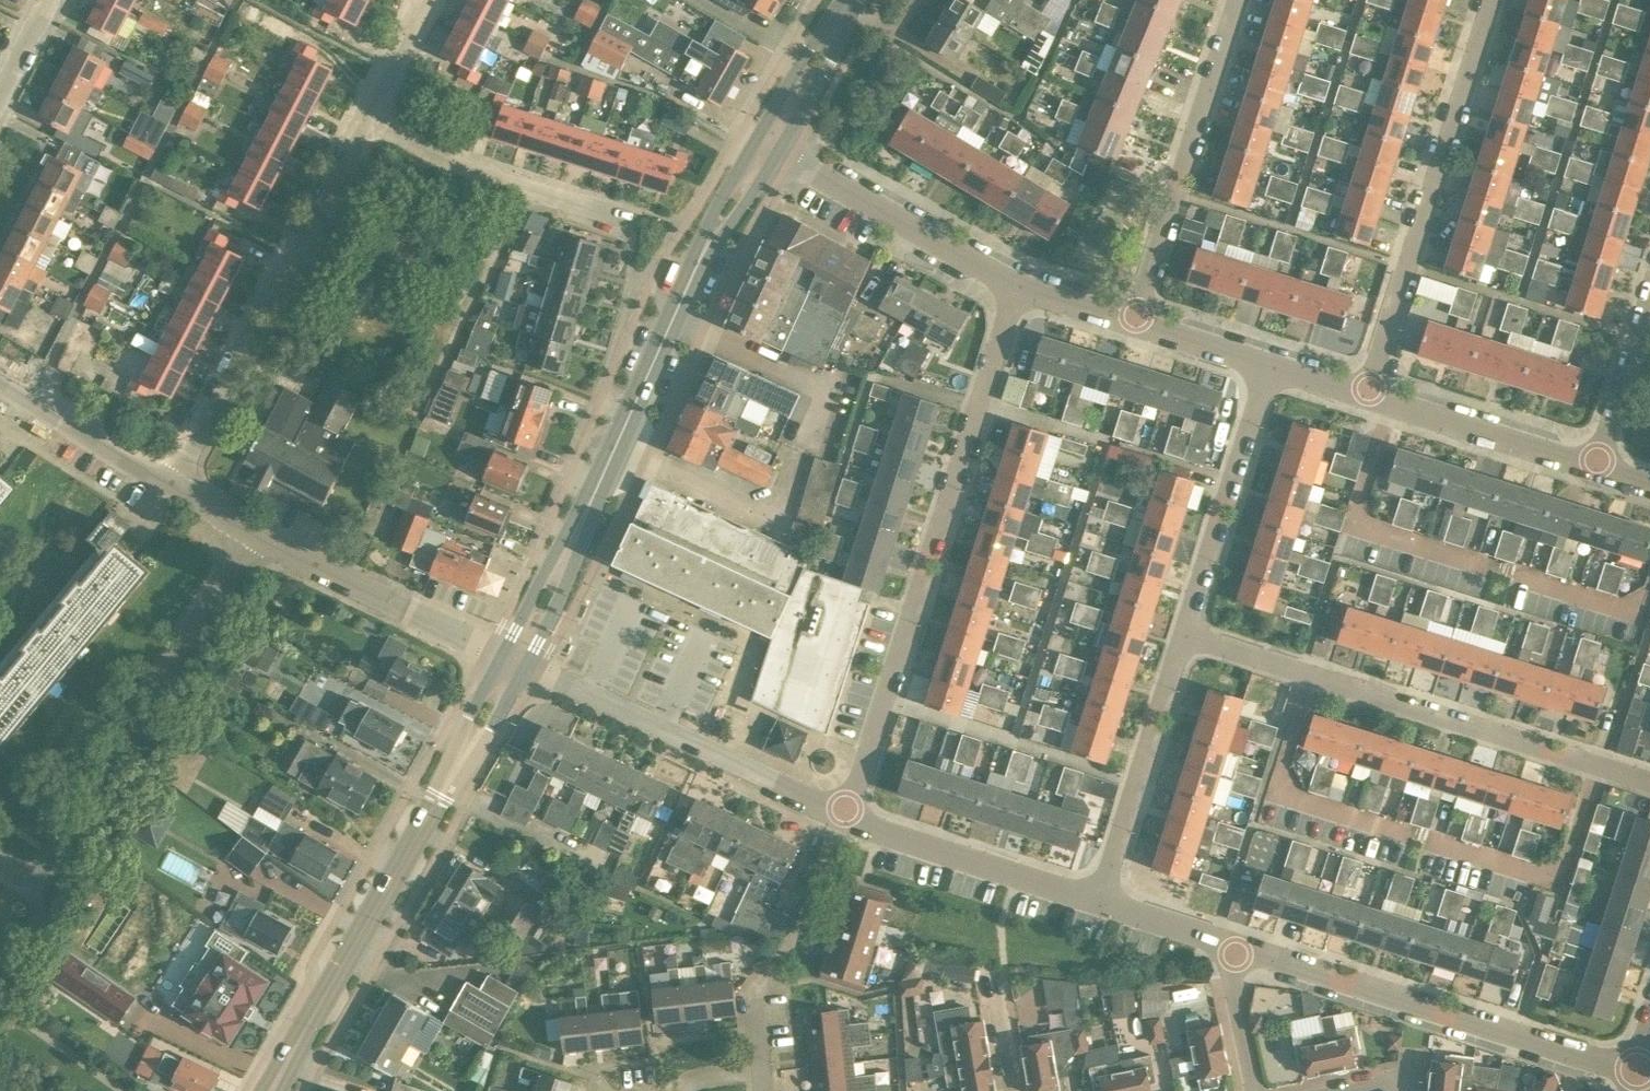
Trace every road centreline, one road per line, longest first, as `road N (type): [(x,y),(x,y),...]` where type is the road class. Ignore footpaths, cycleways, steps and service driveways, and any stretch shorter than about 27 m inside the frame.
road 1 (primary): [(514,663),(705,252),(767,146)]
road 2 (residential): [(844,814),(1017,287)]
road 3 (primary): [(271,1090),(514,663)]
road 4 (residential): [(252,532),(54,871),(39,877),(0,859)]
road 5 (residential): [(1637,1071),(1236,947)]
road 6 (residential): [(1367,397),(1491,0)]
road 7 (residential): [(172,485),(363,119)]
road 8 (residential): [(844,814),(514,663)]
road 9 (residential): [(1649,781),(1307,676)]
road 10 (residential): [(1134,323),(1236,0)]
road 11 (residential): [(639,224),(483,173),(363,119)]
road 12 (residential): [(514,663),(252,532)]
road 13 (residential): [(1017,287),(767,146)]
road 14 (residential): [(1181,637),(1265,365)]
road 15 (residential): [(1100,901),(1181,637)]
road 16 (residential): [(1100,901),(844,814)]
road 17 (residential): [(1595,469),(1367,397)]
road 18 (residential): [(172,485),(0,380)]
road 19 (residential): [(1595,469),(1649,288)]
road 20 (primary): [(767,146),(850,0)]
road 21 (residential): [(1255,1090),(1231,986),(1236,947)]
road 22 (residential): [(1236,947),(1100,901)]
road 23 (residential): [(1265,365),(1134,323)]
road 24 (residential): [(363,119),(424,0)]
road 25 (residential): [(1307,676),(1181,637)]
road 26 (residential): [(1134,323),(1017,287)]

